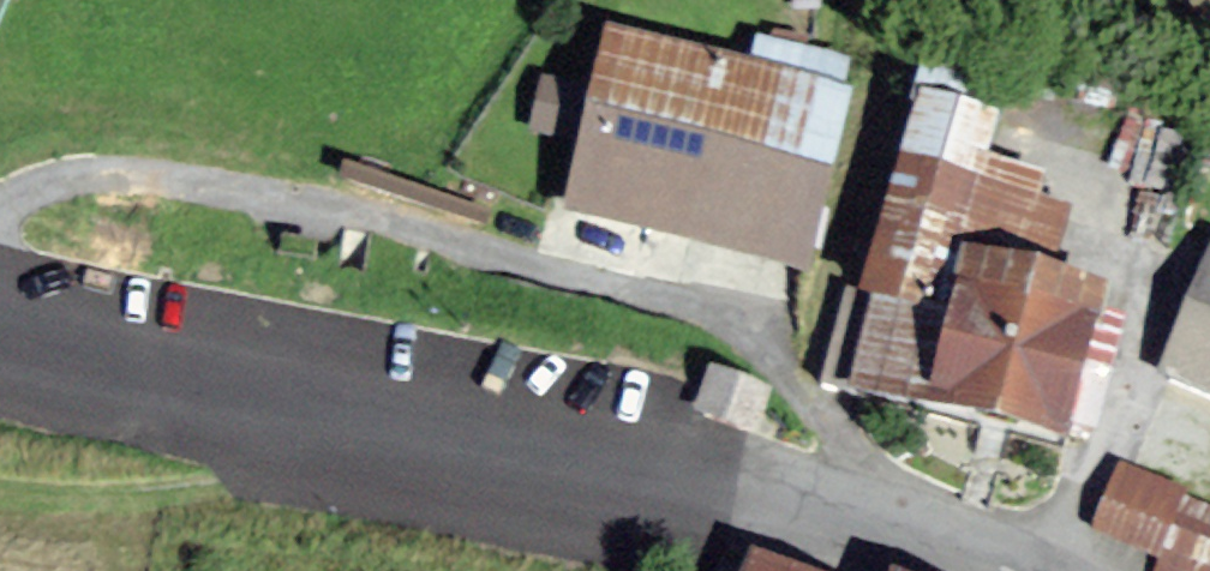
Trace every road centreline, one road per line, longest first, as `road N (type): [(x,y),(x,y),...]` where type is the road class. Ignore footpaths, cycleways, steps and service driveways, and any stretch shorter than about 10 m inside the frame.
road 1 (tertiary): [(0,335),(383,426),(722,488),(1001,570)]
road 2 (track): [(383,426),(211,470),(0,483)]

